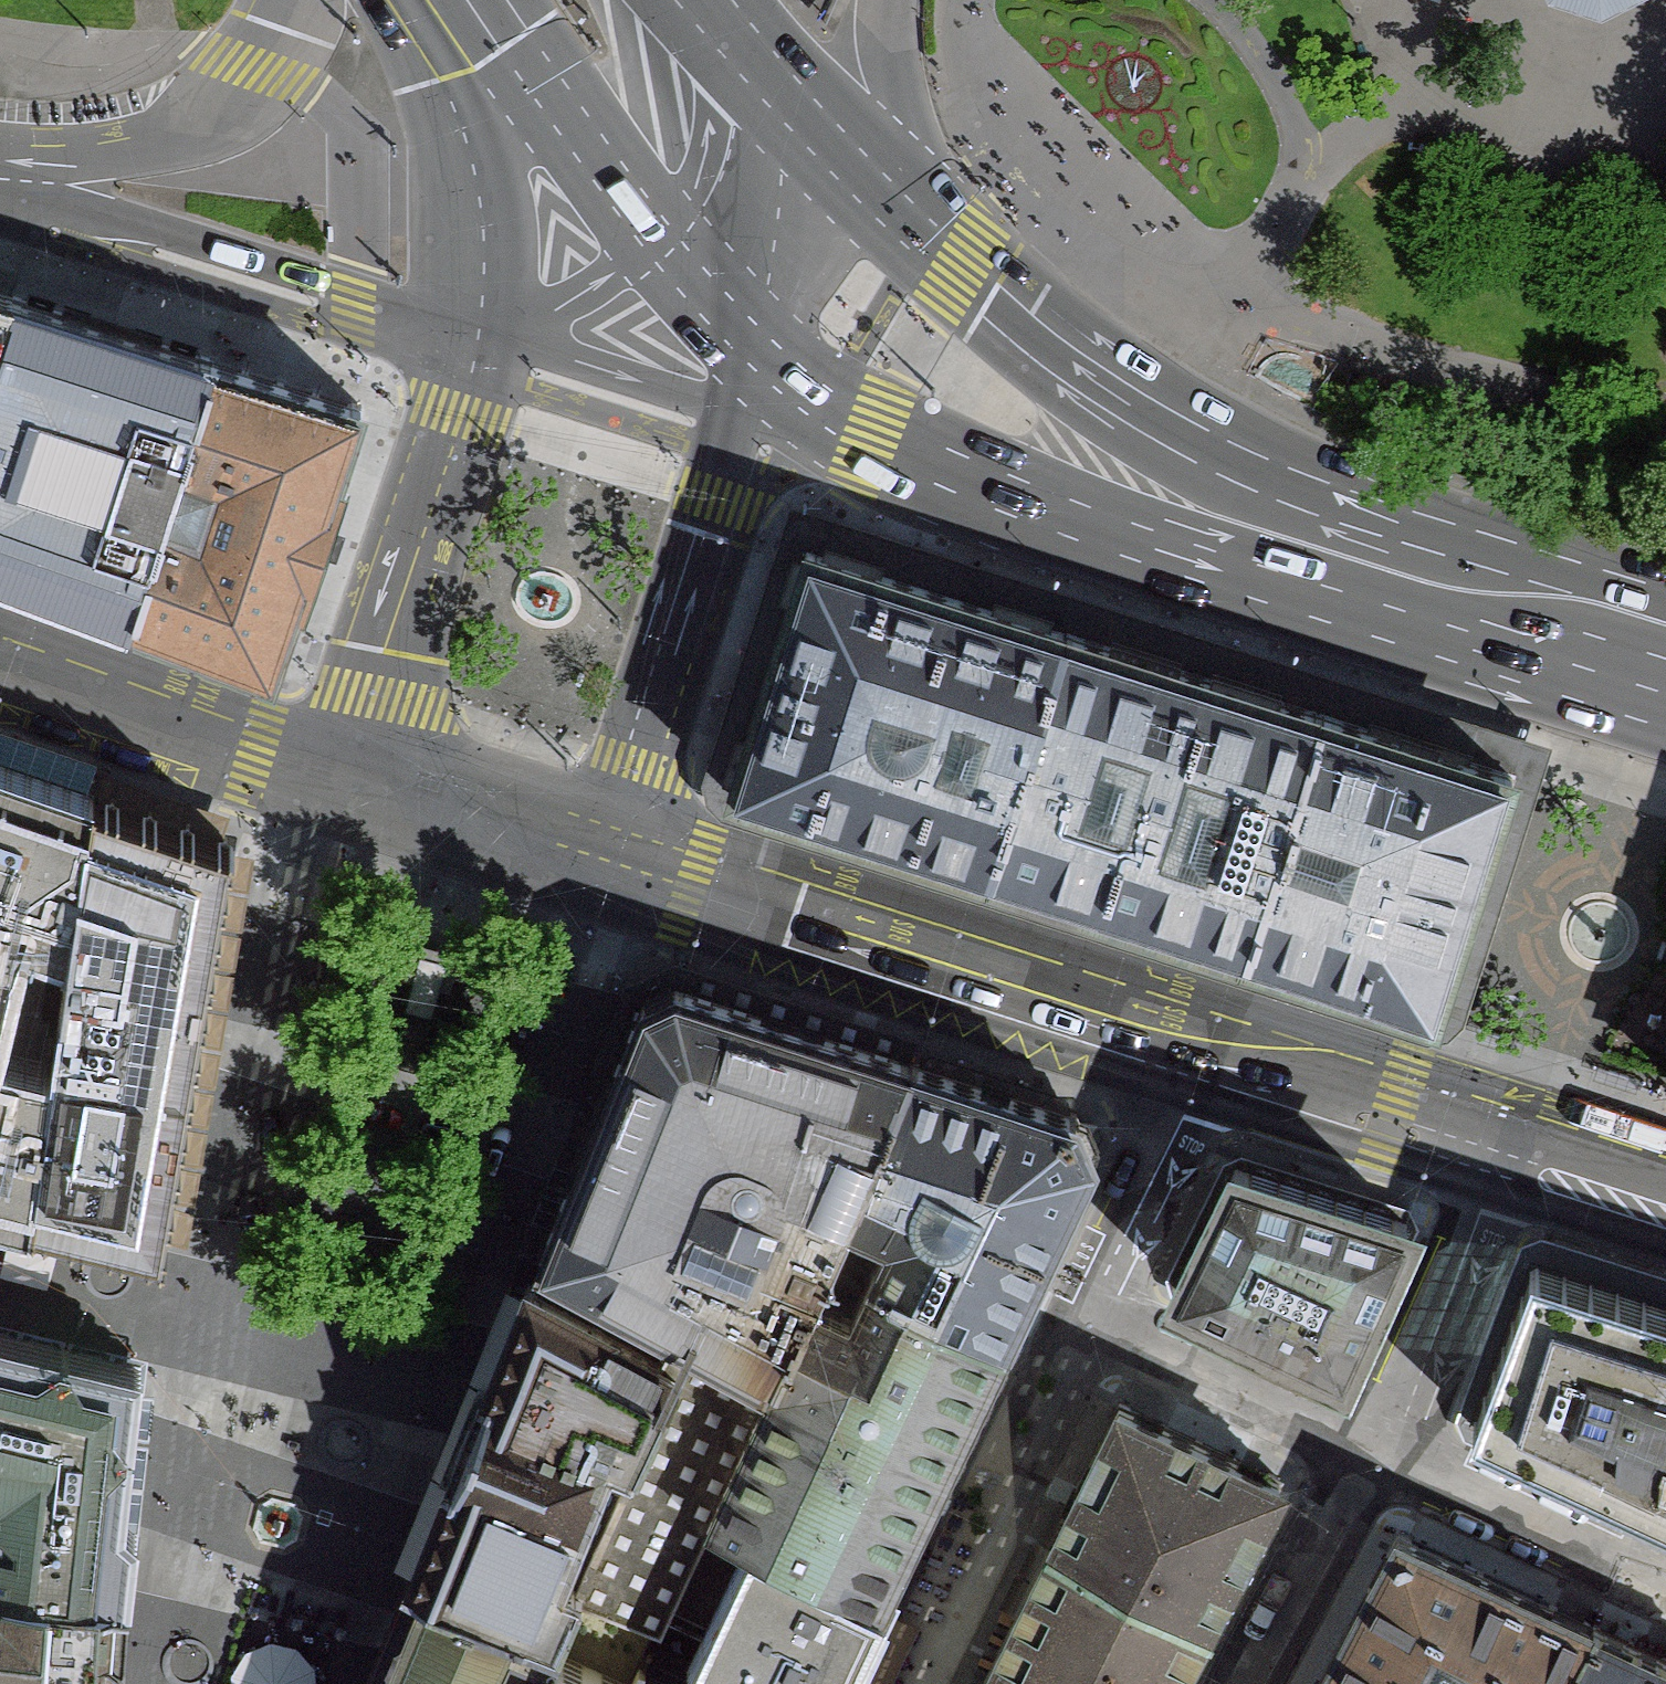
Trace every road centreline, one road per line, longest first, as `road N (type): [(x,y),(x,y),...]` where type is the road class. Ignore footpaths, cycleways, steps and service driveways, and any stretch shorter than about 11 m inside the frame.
road 1 (residential): [(1665,1588),(1153,1347),(1110,1314),(1112,1258),(1207,1046)]
road 2 (primary): [(1492,598),(1180,423),(1055,340),(965,266),(802,105)]
road 3 (primary): [(817,419),(985,487),(1185,544),(1492,598)]
road 4 (tertiary): [(1207,1046),(610,862)]
road 5 (unclassified): [(0,176),(484,329)]
road 6 (tertiary): [(610,862),(715,535),(745,401)]
road 7 (tertiary): [(1665,1192),(1207,1046)]
road 8 (unclassified): [(484,329),(343,781)]
road 9 (unclassified): [(294,0),(257,71),(204,120),(135,145),(0,169)]
road 10 (unclassified): [(343,781),(0,665)]
road 11 (residential): [(610,862),(343,781)]
road 12 (unclassified): [(483,60),(500,181),(484,329)]
road 13 (unclassified): [(484,329),(745,401)]
road 14 (tertiary): [(749,362),(802,105)]
road 15 (primary): [(483,60),(639,254)]
road 16 (unclassified): [(639,254),(690,189),(742,33)]
road 17 (primary): [(1665,655),(1492,598)]
road 18 (unclassified): [(484,329),(551,310),(639,254)]
road 19 (primary): [(639,254),(749,362)]

